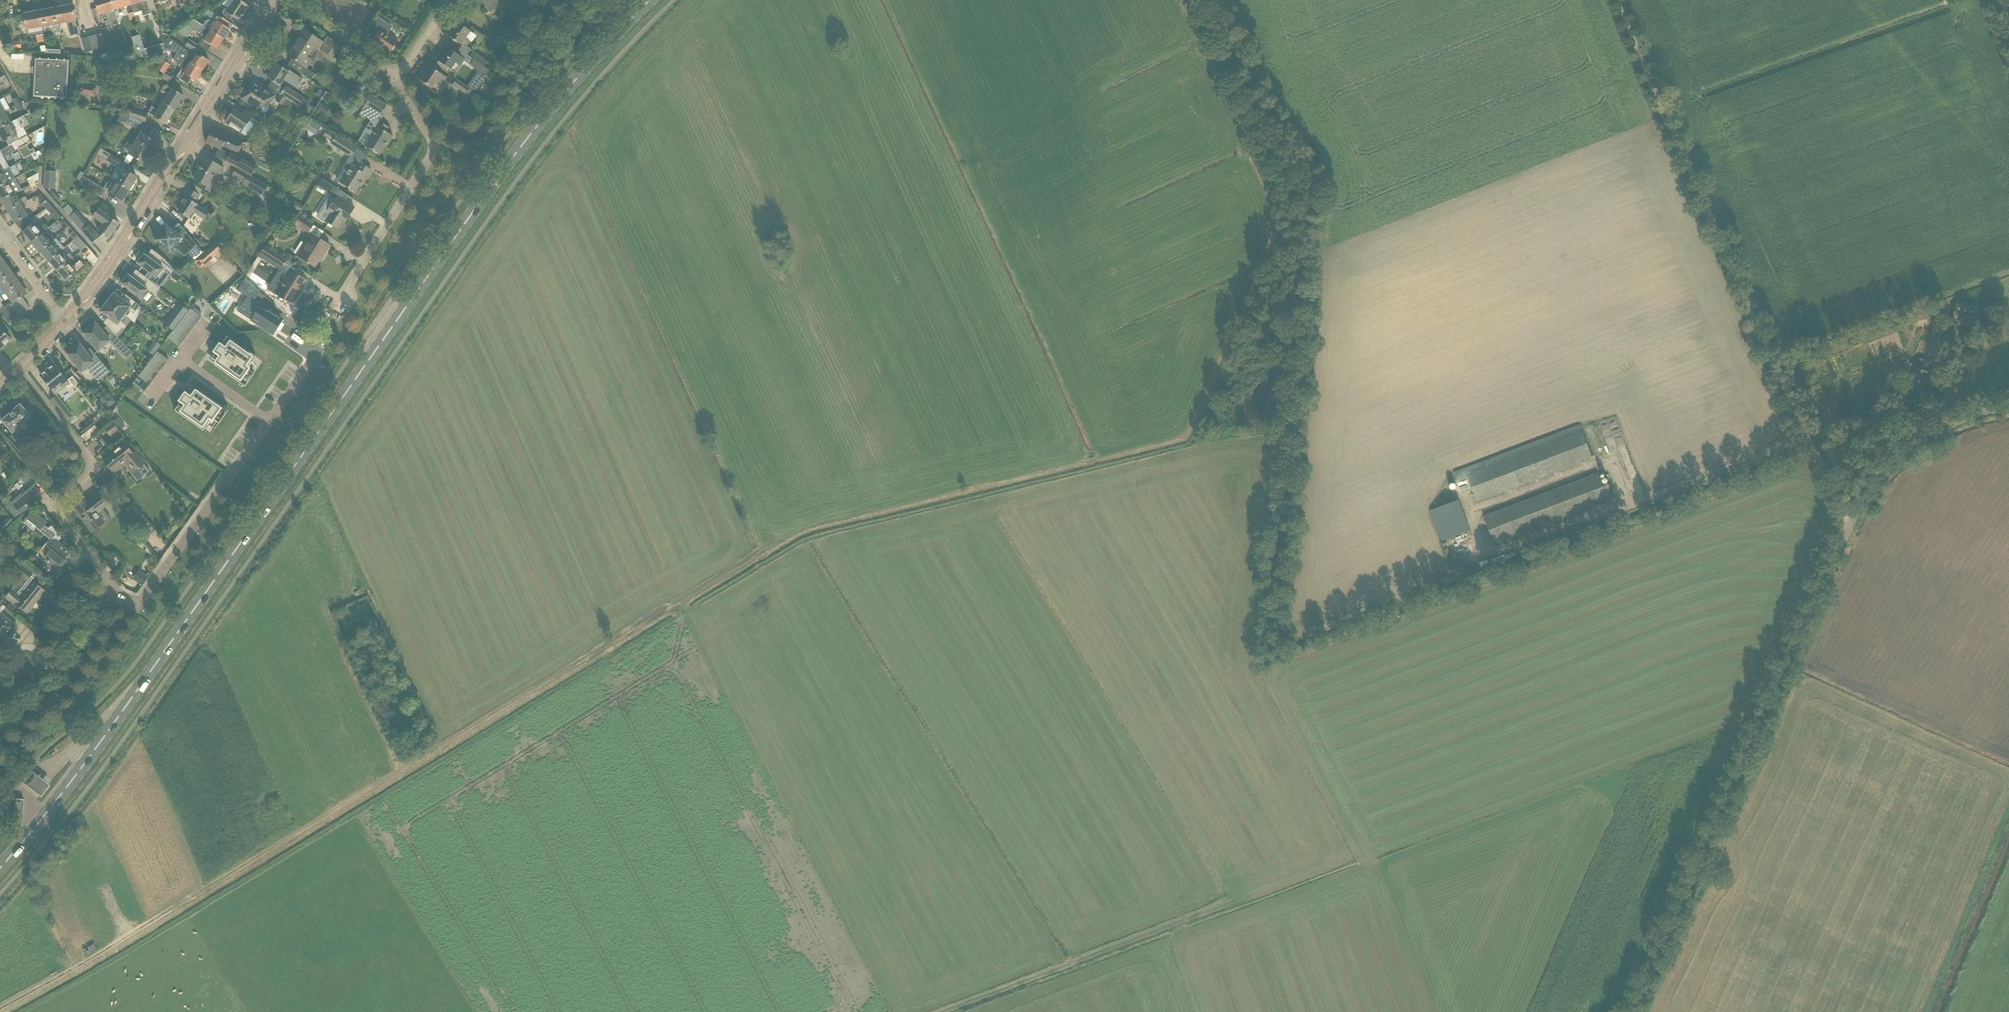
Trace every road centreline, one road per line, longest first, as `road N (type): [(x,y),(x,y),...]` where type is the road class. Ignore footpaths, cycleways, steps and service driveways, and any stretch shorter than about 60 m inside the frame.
road 1 (primary): [(0,866),(92,753),(495,180),(649,0)]
road 2 (track): [(0,1010),(763,551)]
road 3 (unclassified): [(1635,1011),(1851,522)]
road 4 (track): [(1621,0),(1807,432)]
road 5 (unclassified): [(65,321),(120,247),(272,0)]
road 6 (residential): [(305,373),(141,606),(105,589)]
road 7 (residential): [(105,589),(53,503),(95,468),(20,367)]
road 8 (residential): [(340,306),(432,149),(392,75)]
road 9 (unclassified): [(1851,522),(1863,496),(1913,444),(1979,411),(2008,406)]
road 10 (residential): [(0,725),(63,695),(105,589)]
road 11 (residential): [(392,75),(284,0)]

